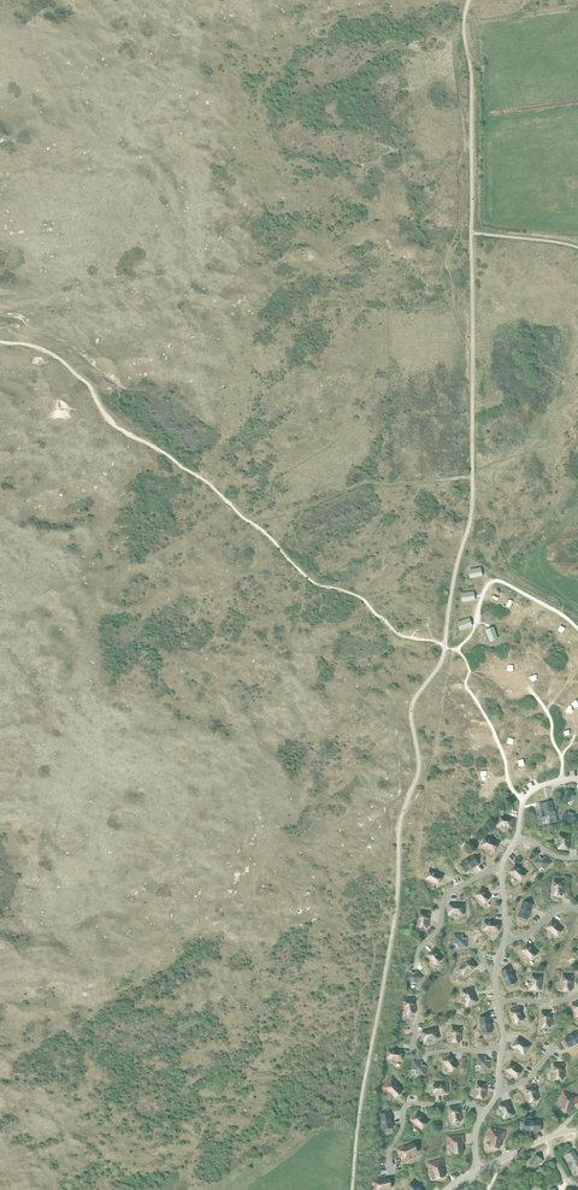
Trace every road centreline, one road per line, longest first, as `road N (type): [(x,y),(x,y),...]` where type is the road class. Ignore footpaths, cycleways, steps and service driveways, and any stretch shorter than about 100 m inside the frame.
road 1 (track): [(251,522),(362,485),(473,473),(531,448),(577,389)]
road 2 (track): [(251,522),(169,456),(113,424),(89,385),(56,357),(0,342)]
road 3 (track): [(445,648),(400,635),(358,596),(312,581),(251,522)]

